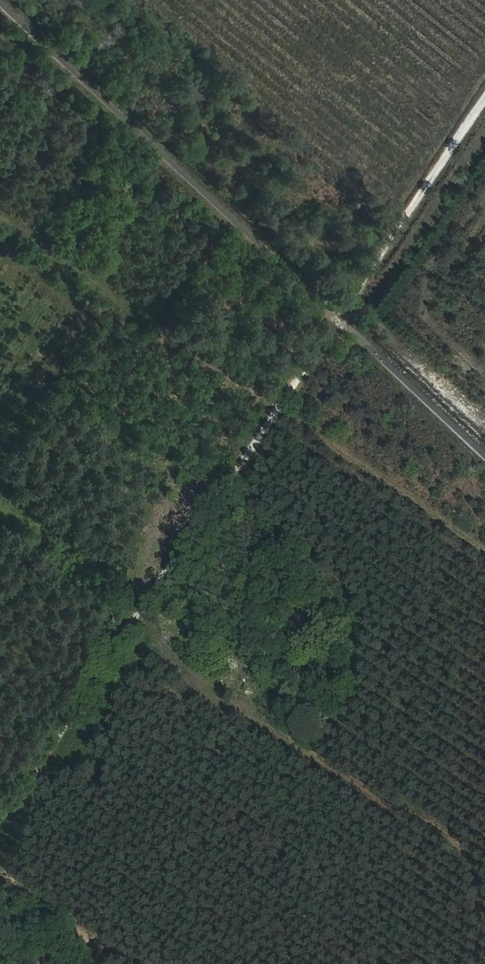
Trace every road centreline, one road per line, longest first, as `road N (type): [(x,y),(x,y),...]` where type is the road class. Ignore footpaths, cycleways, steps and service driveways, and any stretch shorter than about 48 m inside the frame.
road 1 (track): [(0,819),(484,105)]
road 2 (track): [(473,963),(483,898),(447,832),(291,744),(191,674),(144,607)]
road 3 (track): [(279,408),(484,548)]

